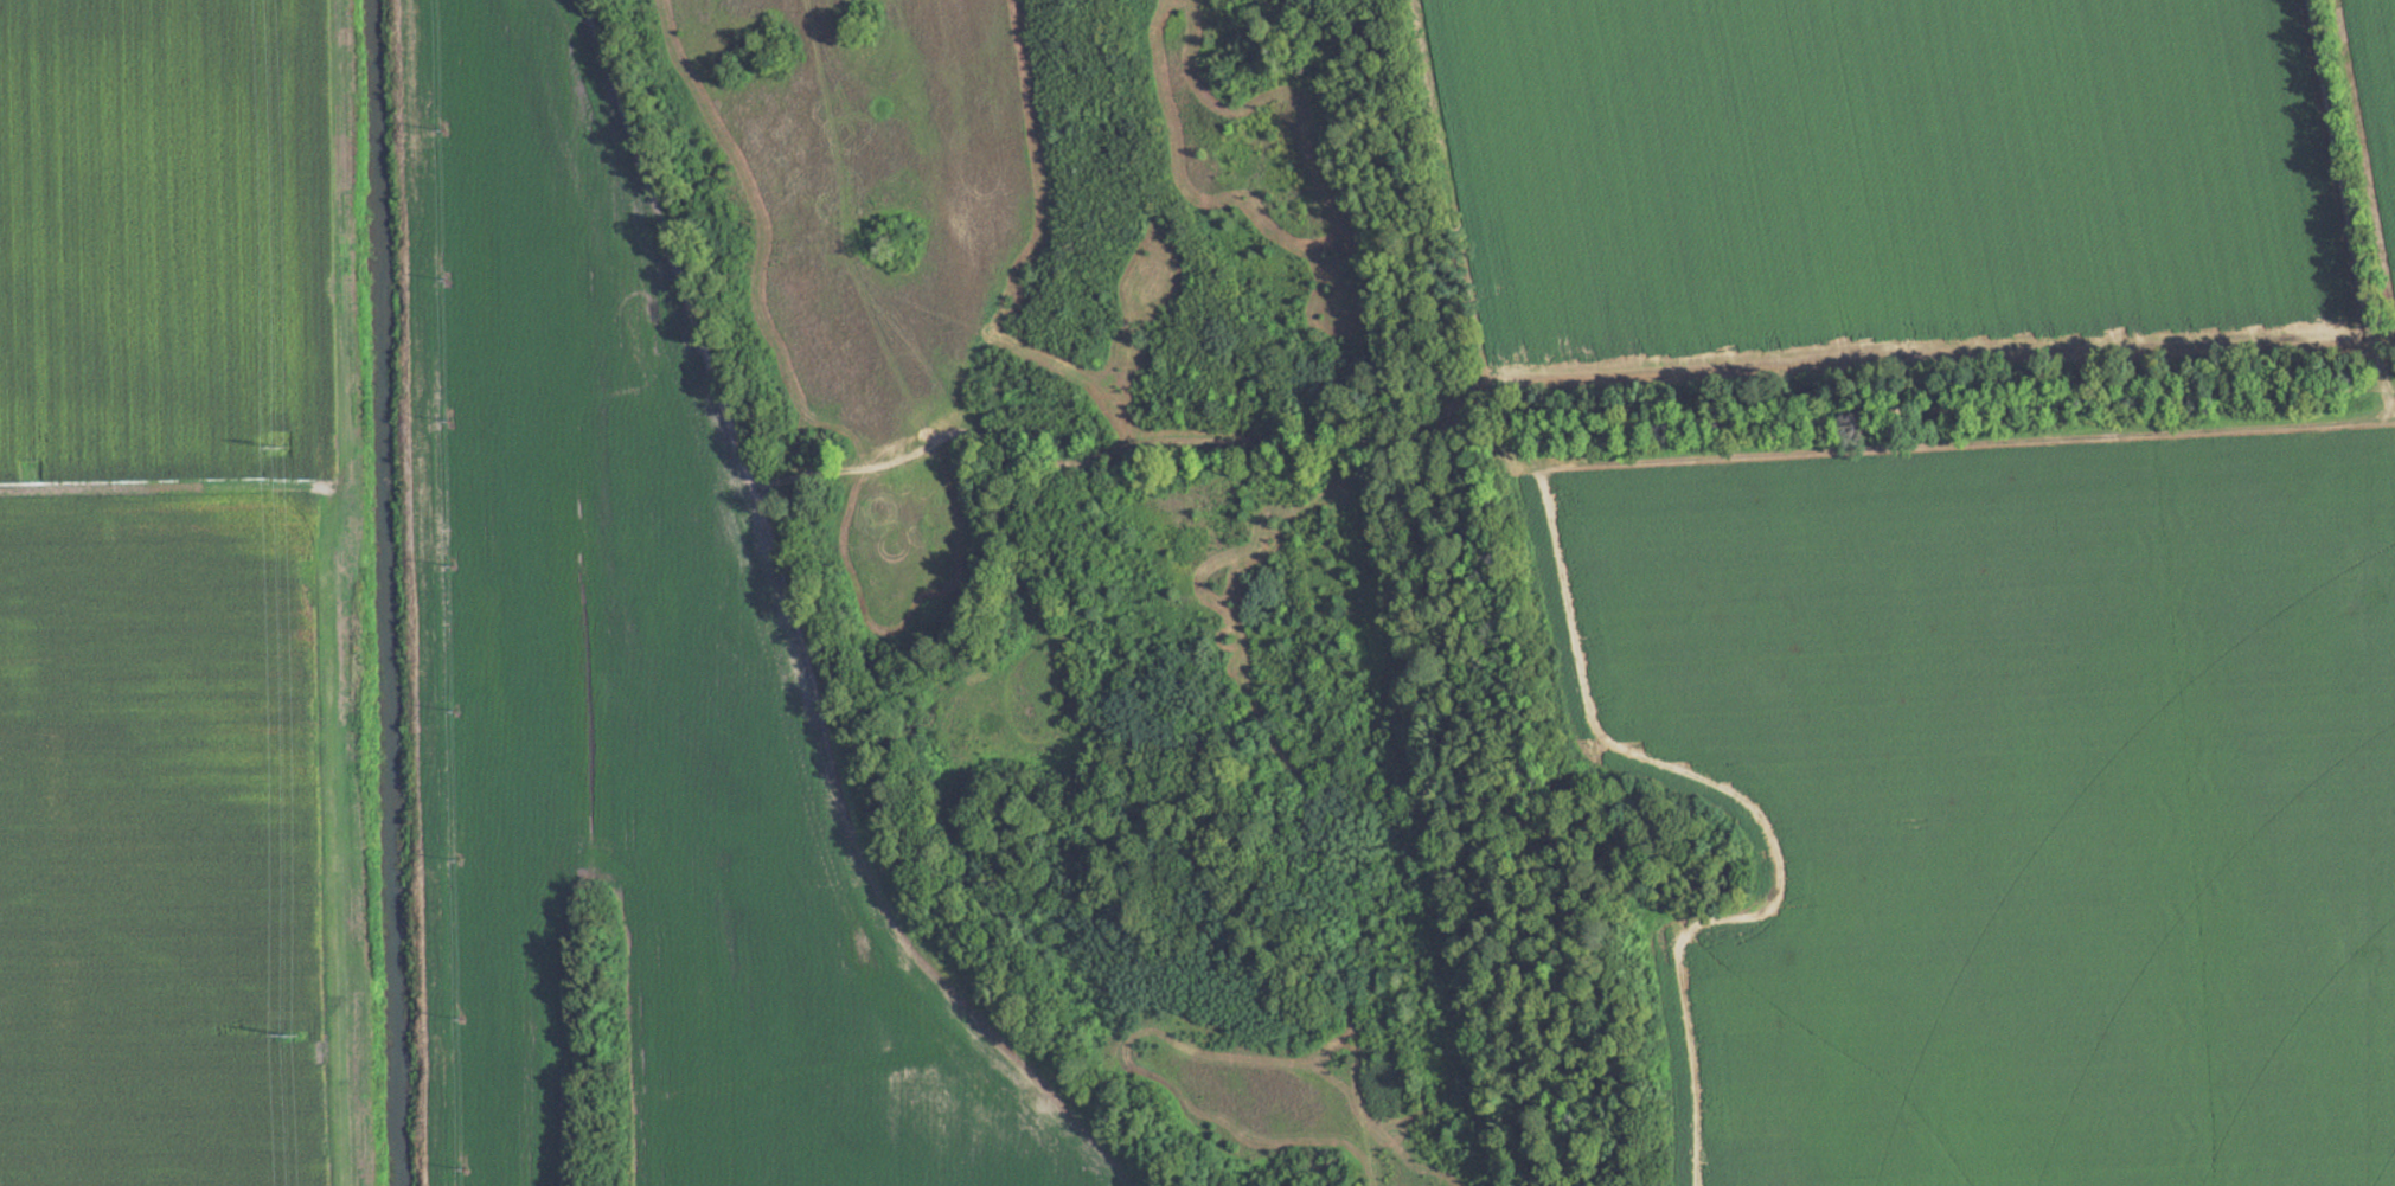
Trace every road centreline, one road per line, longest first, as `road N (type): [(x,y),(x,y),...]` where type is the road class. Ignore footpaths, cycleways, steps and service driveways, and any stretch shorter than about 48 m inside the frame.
road 1 (track): [(2310,0),(2376,357),(2394,373)]

